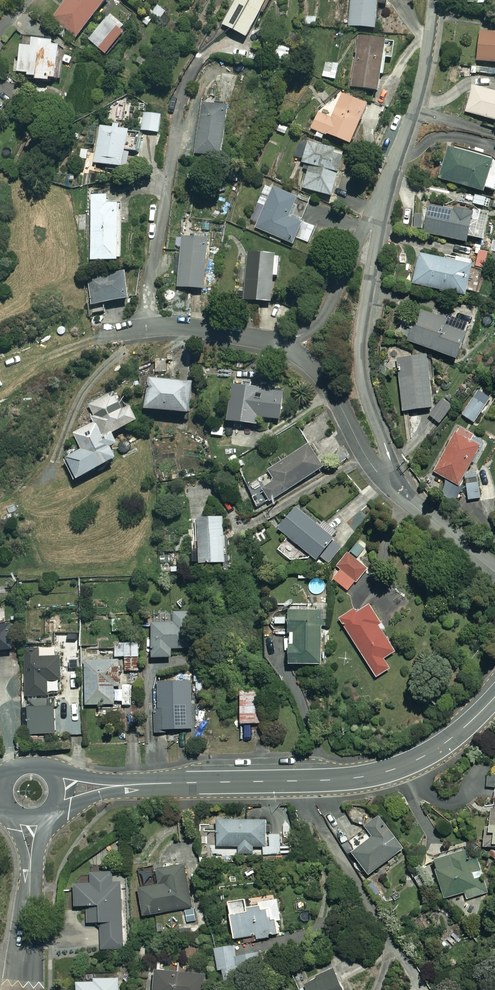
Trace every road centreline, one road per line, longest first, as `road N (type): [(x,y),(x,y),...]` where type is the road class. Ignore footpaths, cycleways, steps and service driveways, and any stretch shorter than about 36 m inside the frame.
road 1 (tertiary): [(494,696),(451,739),(389,771),(308,782),(63,789)]
road 2 (residential): [(384,194),(359,354),(388,477)]
road 3 (residential): [(435,0),(416,103),(384,194)]
road 4 (residential): [(384,194),(322,320),(275,342)]
road 5 (residential): [(388,477),(366,457),(322,378),(275,342)]
road 6 (residential): [(52,817),(40,848),(34,989)]
road 7 (residential): [(11,989),(26,869),(14,818)]
road 8 (residential): [(275,342),(175,326),(107,333)]
road 9 (residential): [(388,477),(494,572)]

